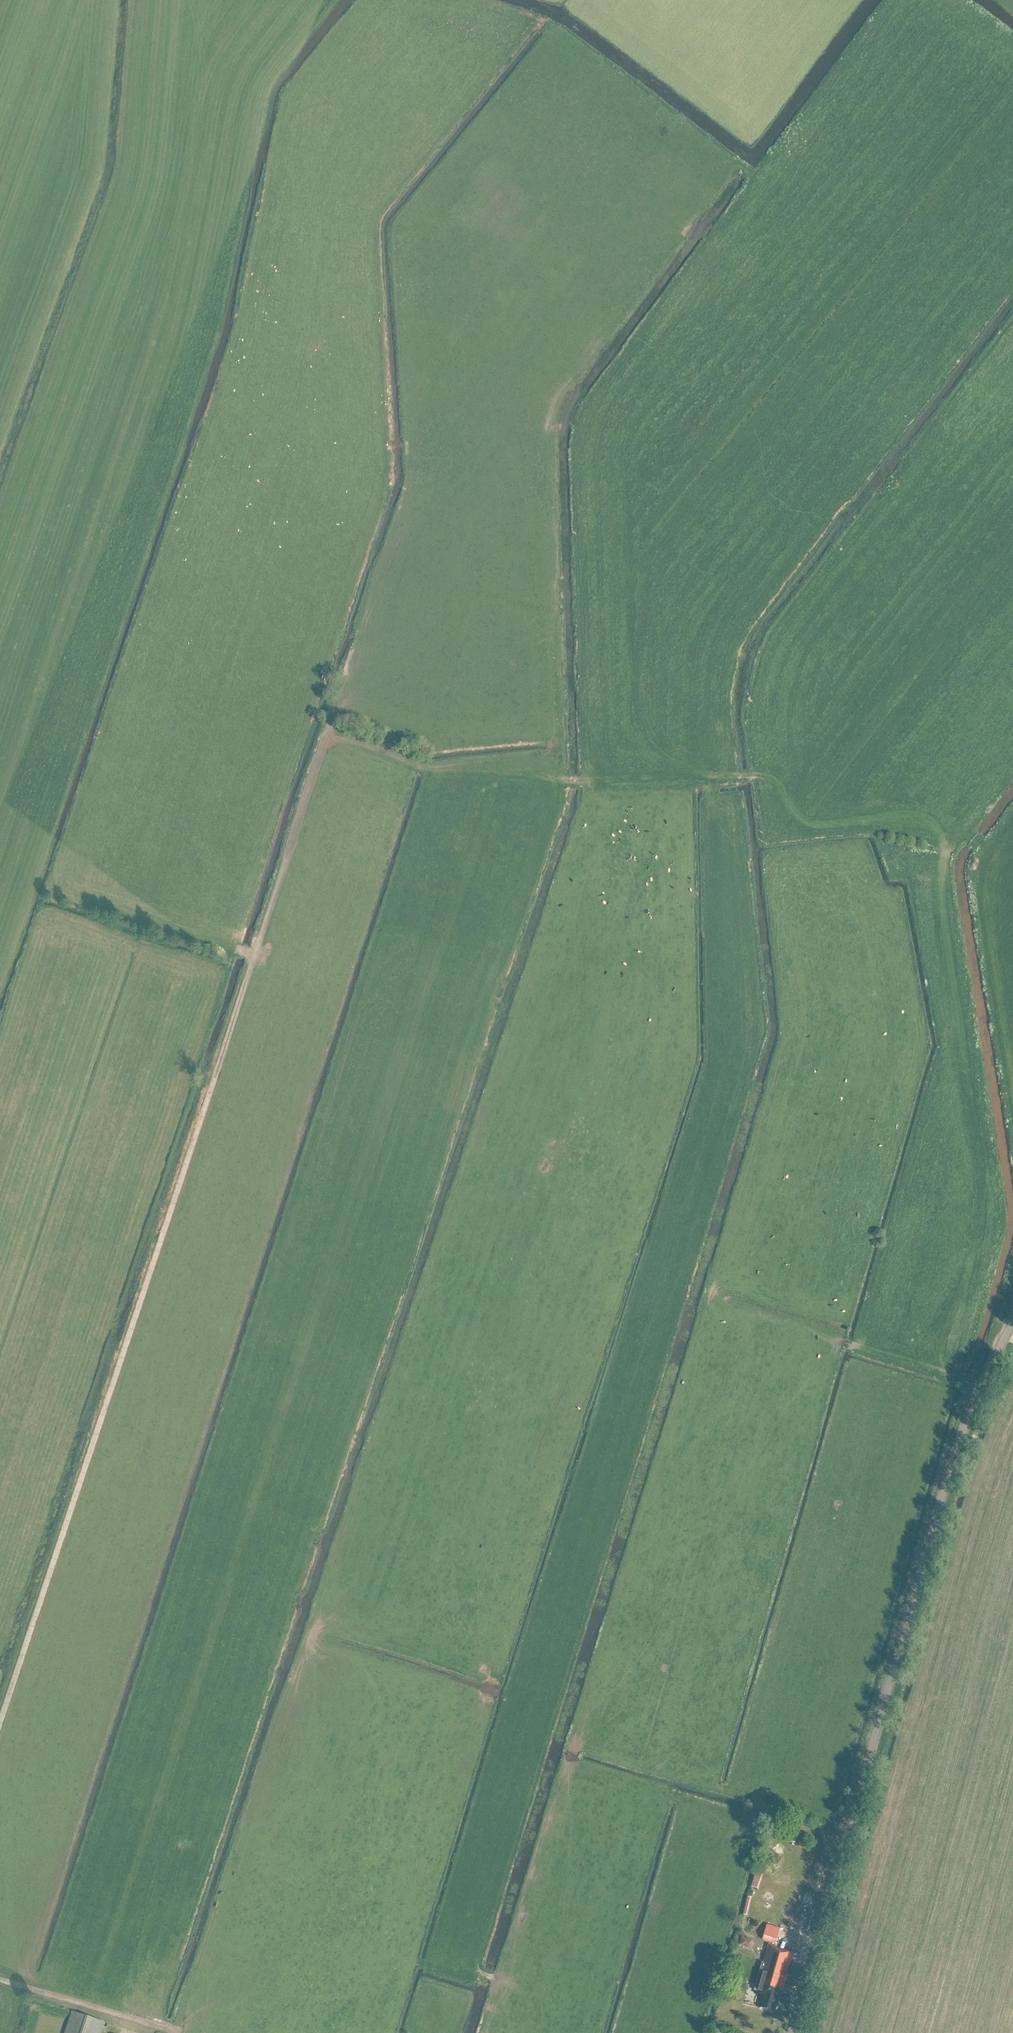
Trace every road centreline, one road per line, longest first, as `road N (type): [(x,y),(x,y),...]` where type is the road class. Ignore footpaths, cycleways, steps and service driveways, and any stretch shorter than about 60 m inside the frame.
road 1 (unclassified): [(788,2032),(961,1434),(1012,1319)]

